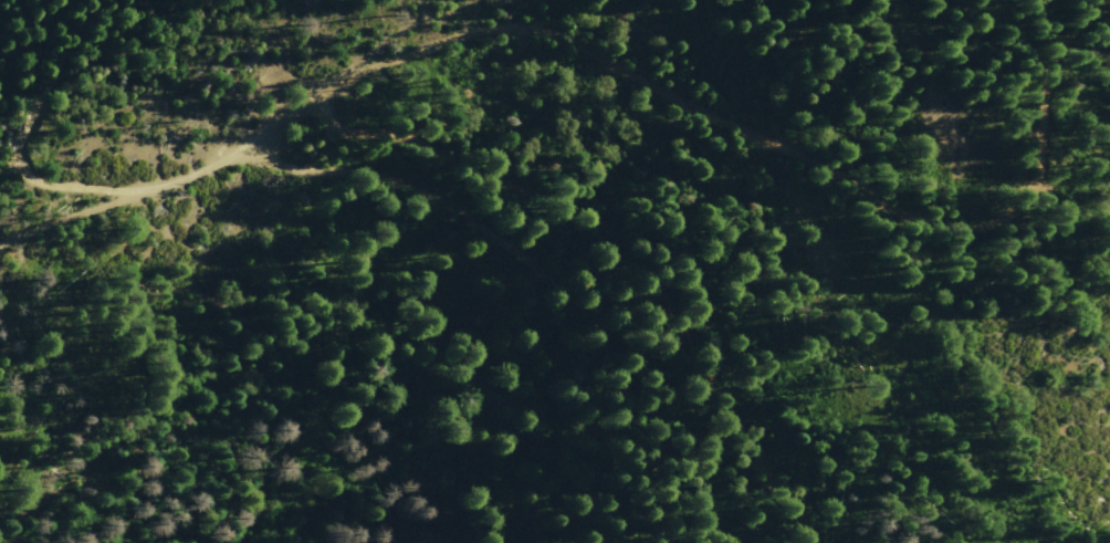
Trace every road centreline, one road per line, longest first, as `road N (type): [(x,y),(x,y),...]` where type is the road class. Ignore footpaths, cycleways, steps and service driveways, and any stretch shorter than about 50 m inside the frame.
road 1 (residential): [(332,96),(488,40),(554,38),(925,222),(984,231),(1034,207),(1060,55),(1109,5)]
road 2 (residential): [(332,96),(417,148),(526,192),(598,250),(725,396),(806,542)]
road 3 (residential): [(674,542),(657,405),(633,343),(590,292),(537,246),(404,181),(237,157)]
road 4 (residential): [(102,0),(43,115),(29,173),(36,181),(138,196)]
road 5 (residential): [(138,196),(197,180),(332,96)]
road 6 (track): [(0,250),(138,196)]

